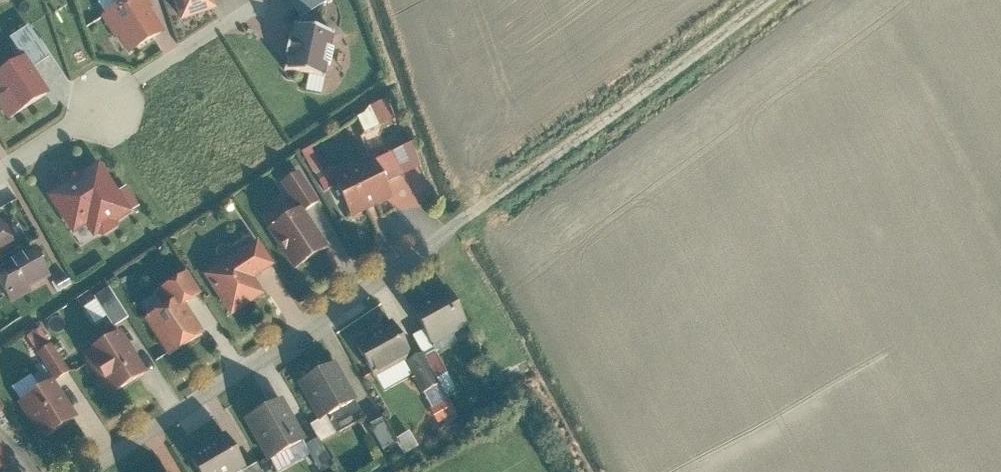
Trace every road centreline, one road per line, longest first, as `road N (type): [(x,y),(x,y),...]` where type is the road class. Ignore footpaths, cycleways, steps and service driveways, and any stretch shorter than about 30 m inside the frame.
road 1 (track): [(432,248),(754,0)]
road 2 (residential): [(97,471),(432,248)]
road 3 (residential): [(0,173),(109,104)]

